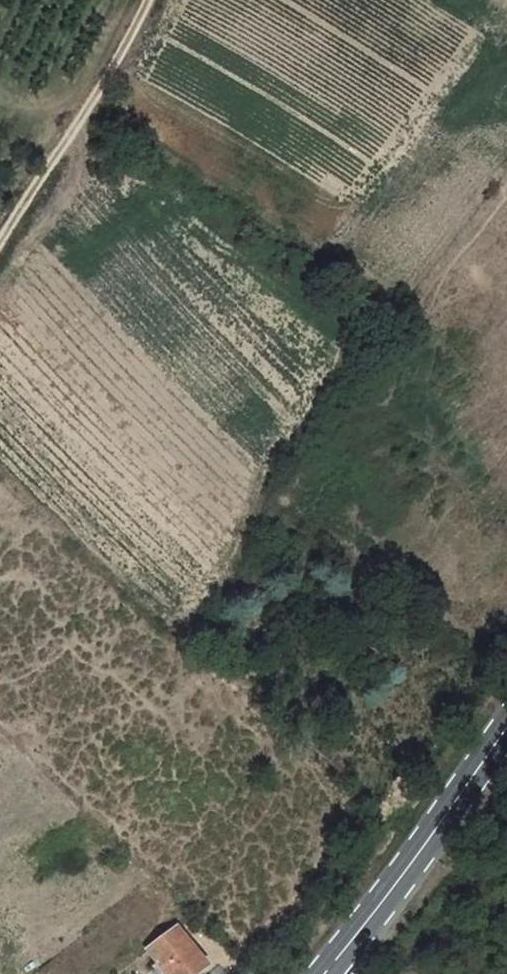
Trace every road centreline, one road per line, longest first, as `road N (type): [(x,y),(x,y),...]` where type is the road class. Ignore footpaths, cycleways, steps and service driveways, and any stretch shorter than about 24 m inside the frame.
road 1 (secondary): [(506,726),(328,973)]
road 2 (track): [(0,246),(149,0)]

